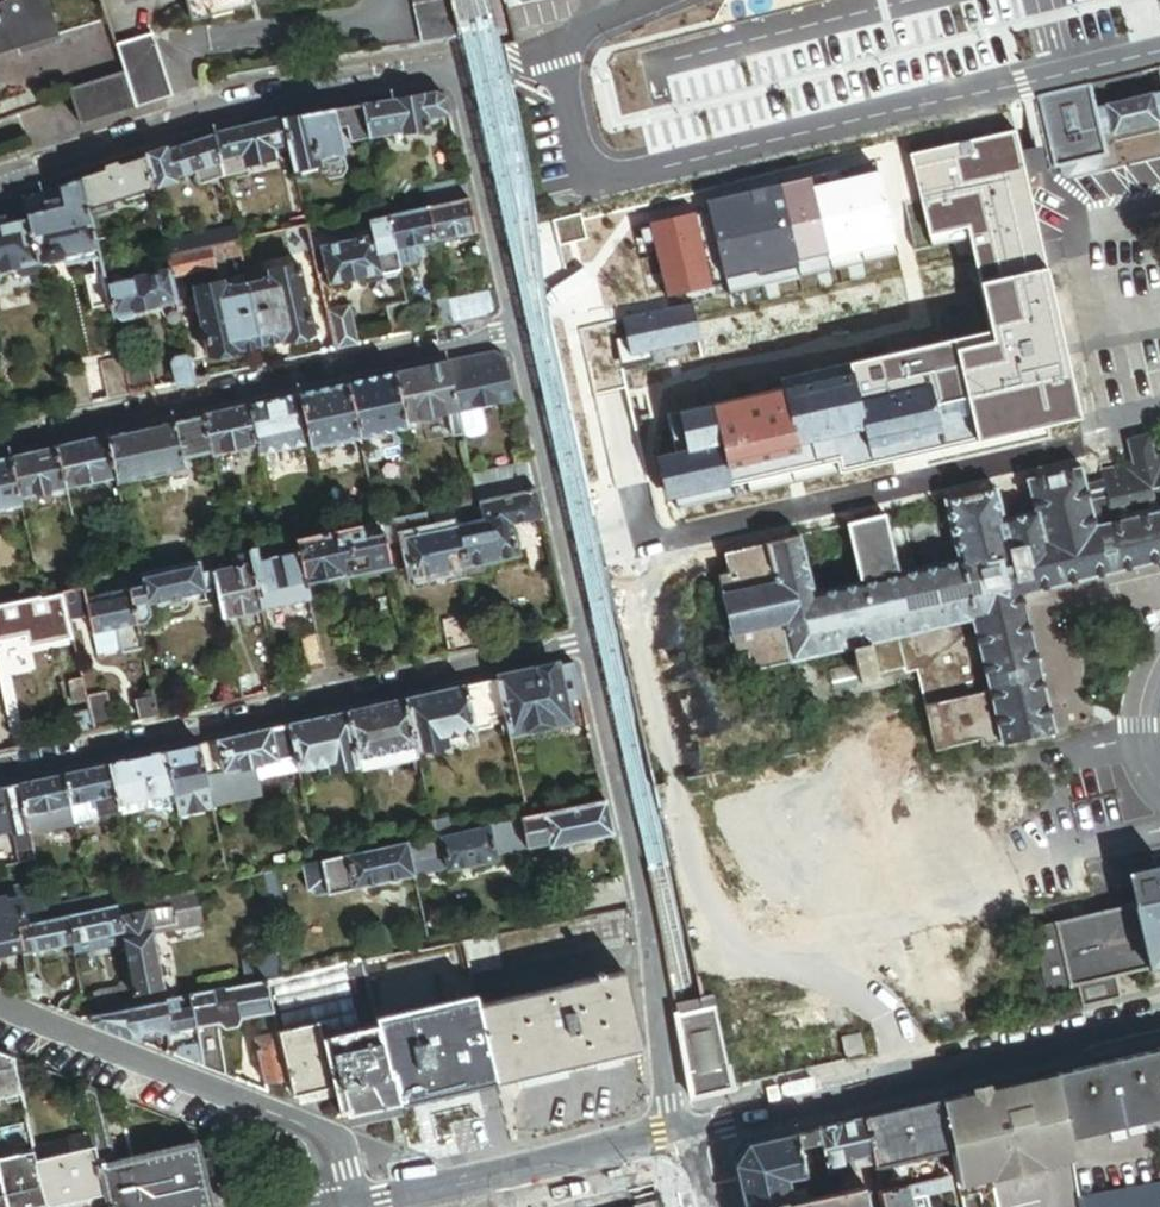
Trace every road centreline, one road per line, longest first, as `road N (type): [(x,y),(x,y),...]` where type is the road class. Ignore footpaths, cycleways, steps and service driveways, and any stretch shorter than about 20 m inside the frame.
road 1 (residential): [(514,331),(457,81),(445,73),(223,105),(0,184)]
road 2 (residential): [(585,641),(0,773)]
road 3 (residential): [(514,331),(0,444)]
road 4 (residential): [(684,1138),(585,641)]
road 5 (residential): [(1159,1026),(684,1138)]
road 6 (unclassified): [(0,1007),(305,1127),(336,1154),(351,1206)]
road 7 (residential): [(684,1138),(378,1206)]
road 8 (residential): [(559,528),(514,331)]

